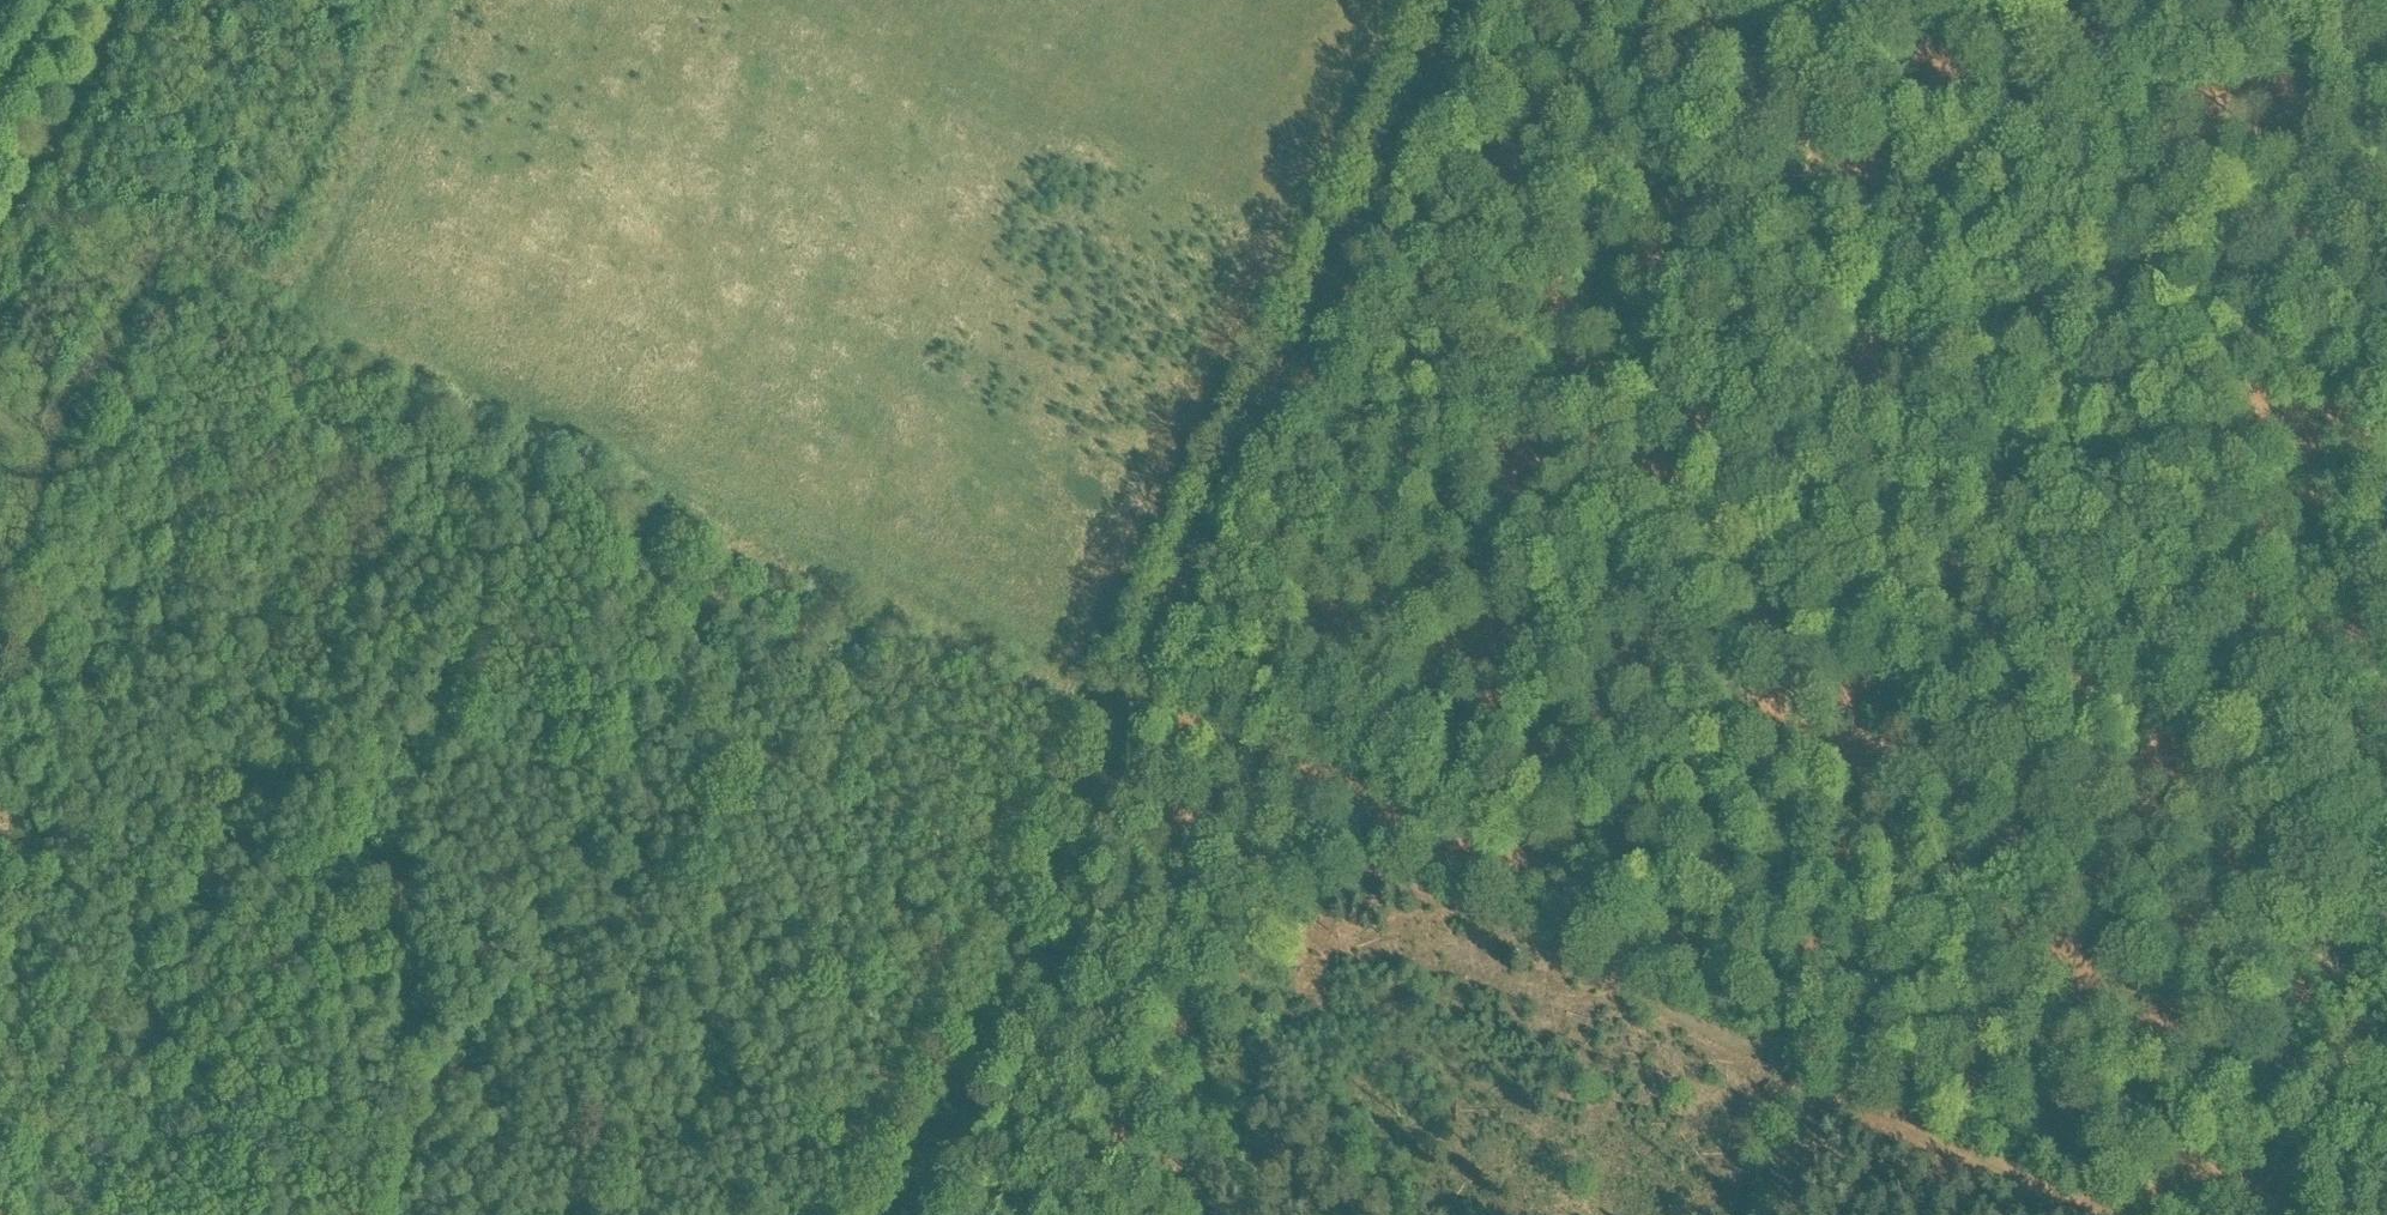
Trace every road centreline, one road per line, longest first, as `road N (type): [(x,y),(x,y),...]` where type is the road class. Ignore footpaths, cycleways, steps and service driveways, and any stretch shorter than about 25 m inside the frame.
road 1 (track): [(1748,0),(1379,762)]
road 2 (track): [(1462,0),(1112,740)]
road 3 (track): [(1332,854),(1952,1150)]
road 4 (track): [(1112,740),(879,1214)]
road 5 (track): [(1379,762),(1332,854),(1112,740)]
road 6 (track): [(2085,1214),(1952,1150)]

